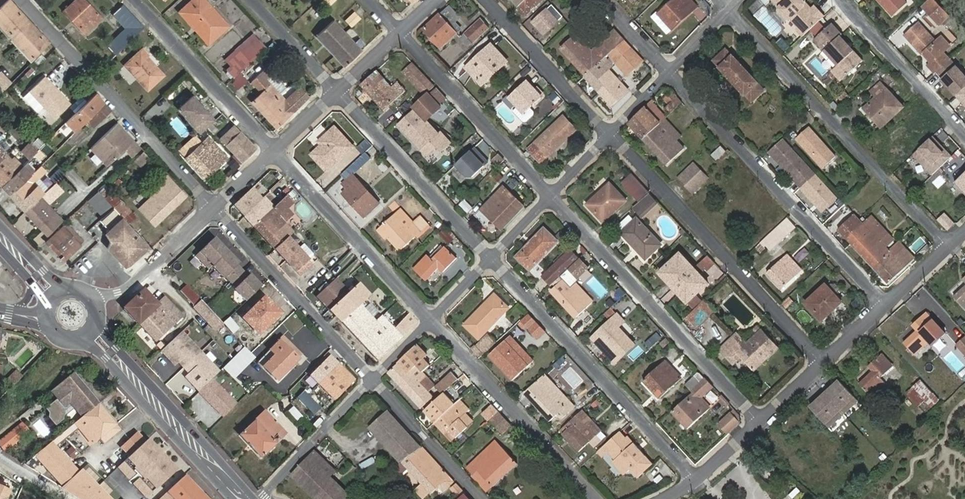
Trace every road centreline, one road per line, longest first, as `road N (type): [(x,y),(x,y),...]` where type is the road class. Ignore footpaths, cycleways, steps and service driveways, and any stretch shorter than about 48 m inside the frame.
road 1 (residential): [(949,244),(727,10)]
road 2 (residential): [(671,71),(882,305)]
road 3 (residential): [(609,132),(823,362)]
road 4 (residential): [(549,194),(760,421)]
road 5 (residential): [(491,258),(697,479)]
road 6 (residential): [(212,206),(22,0)]
road 7 (residential): [(431,320),(595,498)]
road 8 (residential): [(373,380),(212,206)]
road 9 (residential): [(273,150),(431,320)]
road 10 (residential): [(336,91),(491,258)]
road 11 (secondary): [(249,496),(93,336)]
road 12 (residential): [(399,33),(549,194)]
road 13 (residential): [(135,0),(273,150)]
road 14 (residential): [(838,0),(964,139)]
road 15 (residential): [(484,0),(609,132)]
road 16 (residential): [(484,498),(373,380)]
road 17 (residential): [(264,496),(373,380)]
road 18 (residential): [(96,297),(121,293),(212,206)]
road 19 (residential): [(252,0),(336,91)]

